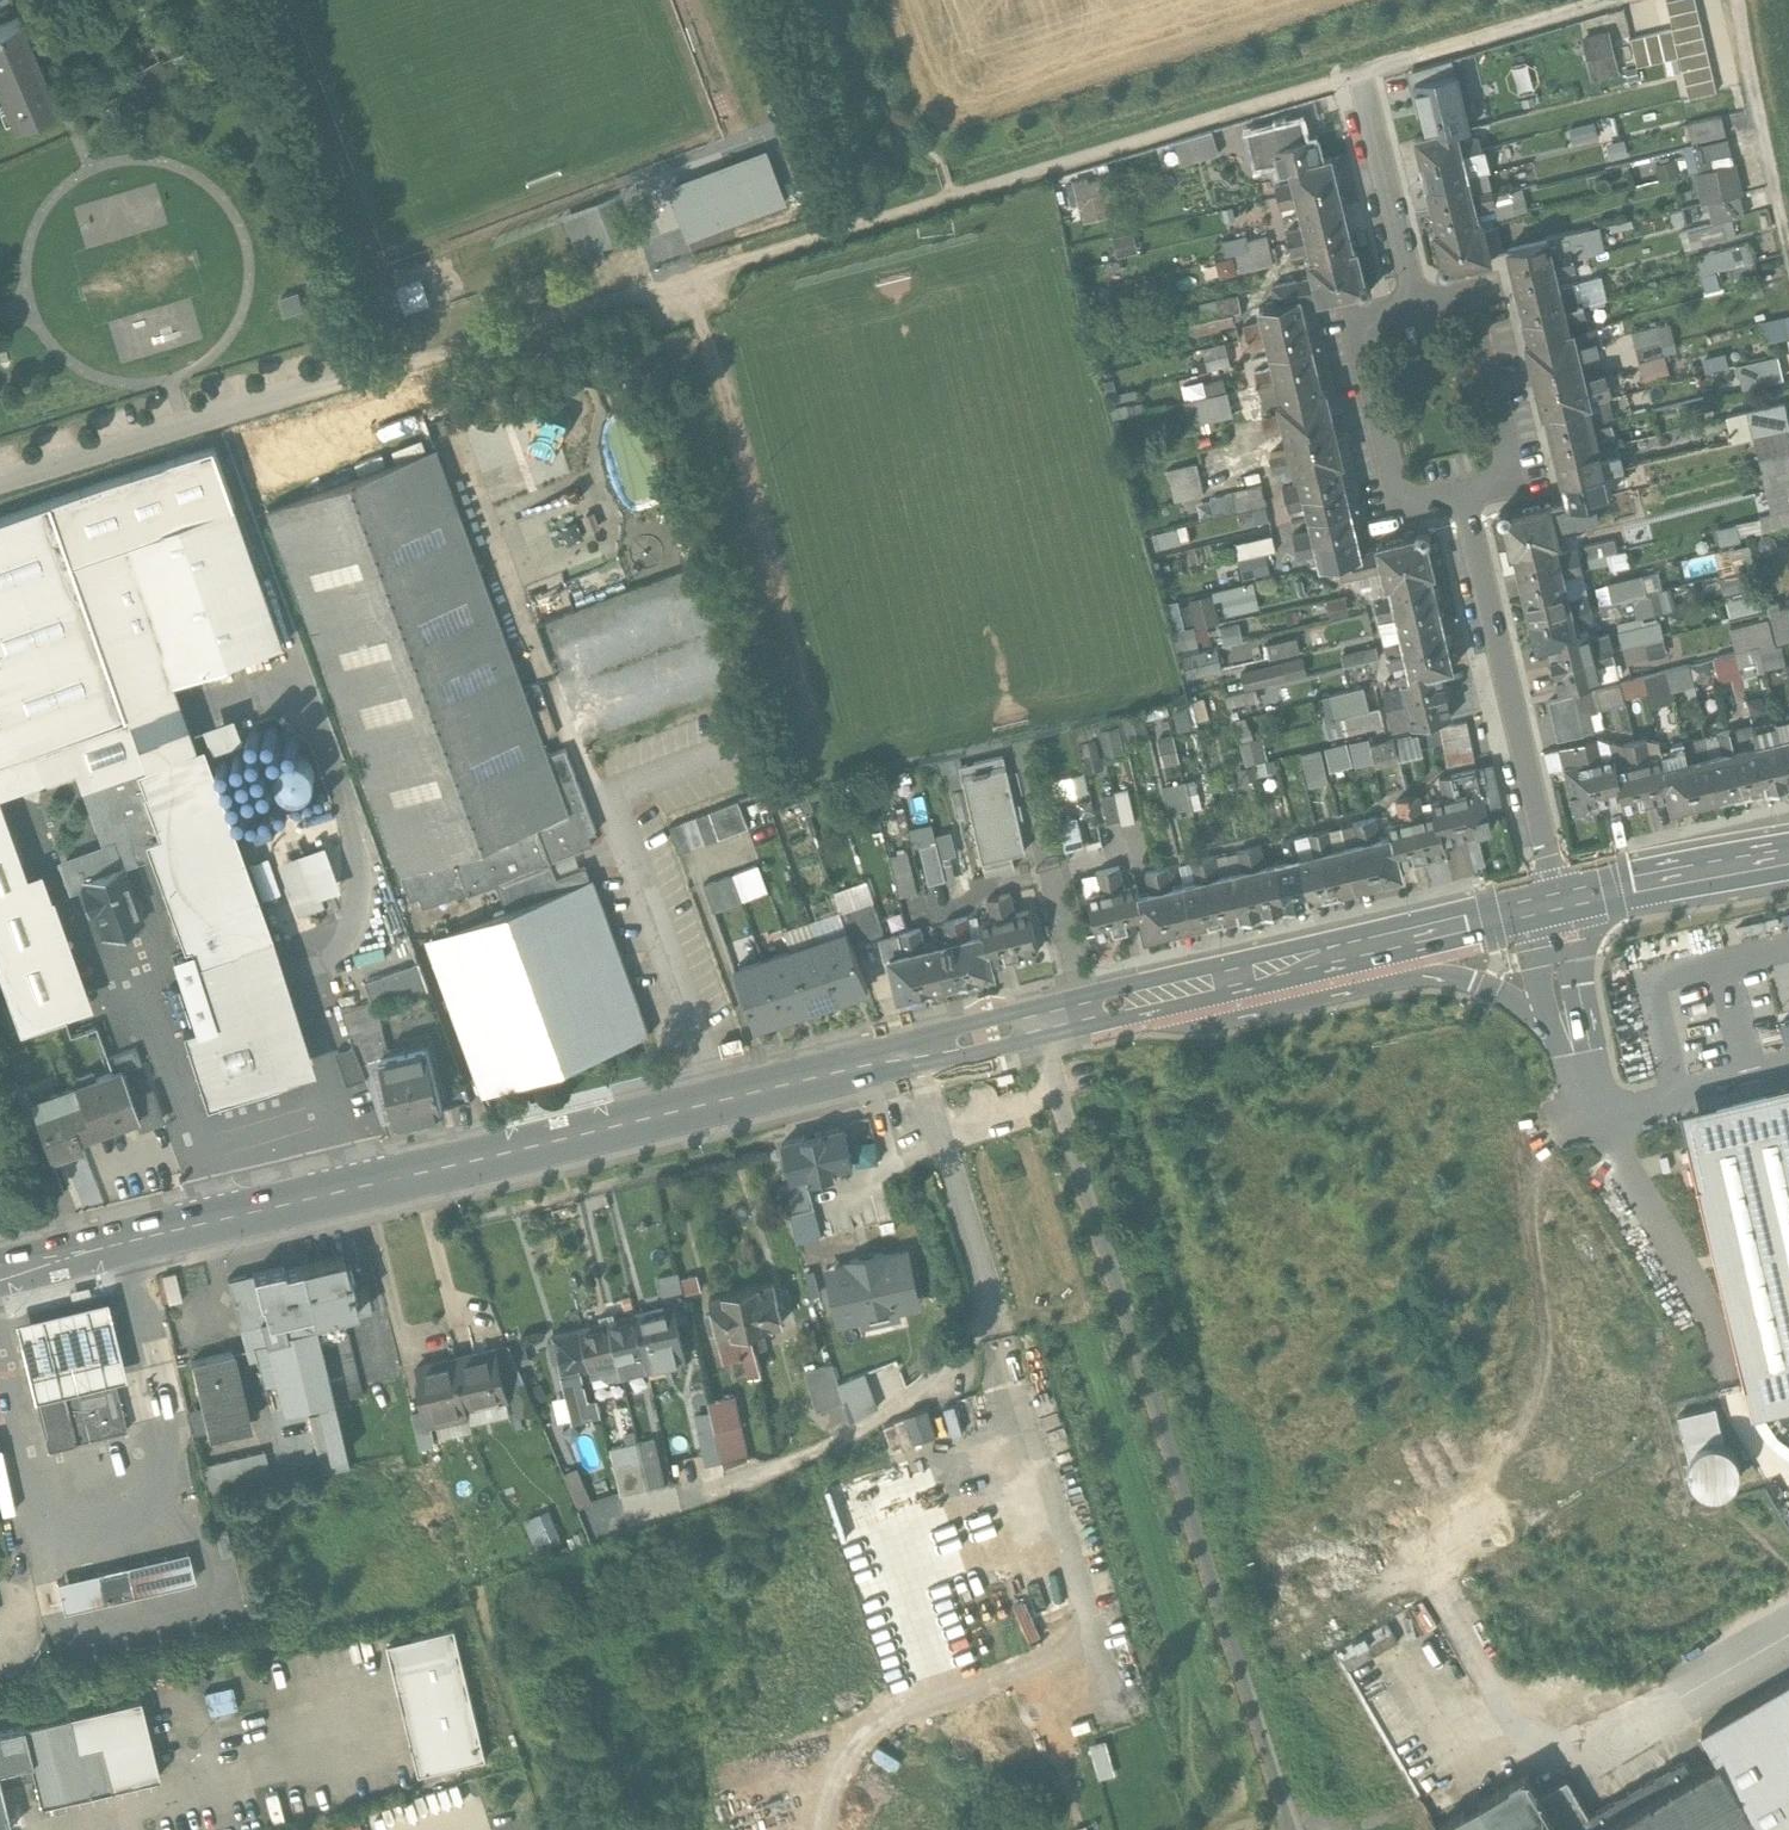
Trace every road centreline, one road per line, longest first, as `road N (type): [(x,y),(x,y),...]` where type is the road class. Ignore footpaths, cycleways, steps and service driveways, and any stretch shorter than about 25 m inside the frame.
road 1 (primary): [(0,1276),(1368,943)]
road 2 (track): [(1606,0),(685,278)]
road 3 (track): [(599,1529),(830,1450),(938,1385),(992,1316)]
road 4 (residential): [(1463,496),(1554,897)]
road 5 (residential): [(348,377),(0,483)]
road 6 (residential): [(1463,496),(1400,511),(1353,322),(1414,307)]
road 7 (residential): [(1414,307),(1469,294),(1514,484),(1463,496)]
road 8 (primary): [(1368,943),(1491,985),(1588,1050)]
road 9 (primary): [(1554,897),(1788,843)]
road 10 (residential): [(1360,75),(1414,307)]
road 11 (primary): [(1368,943),(1554,897)]

